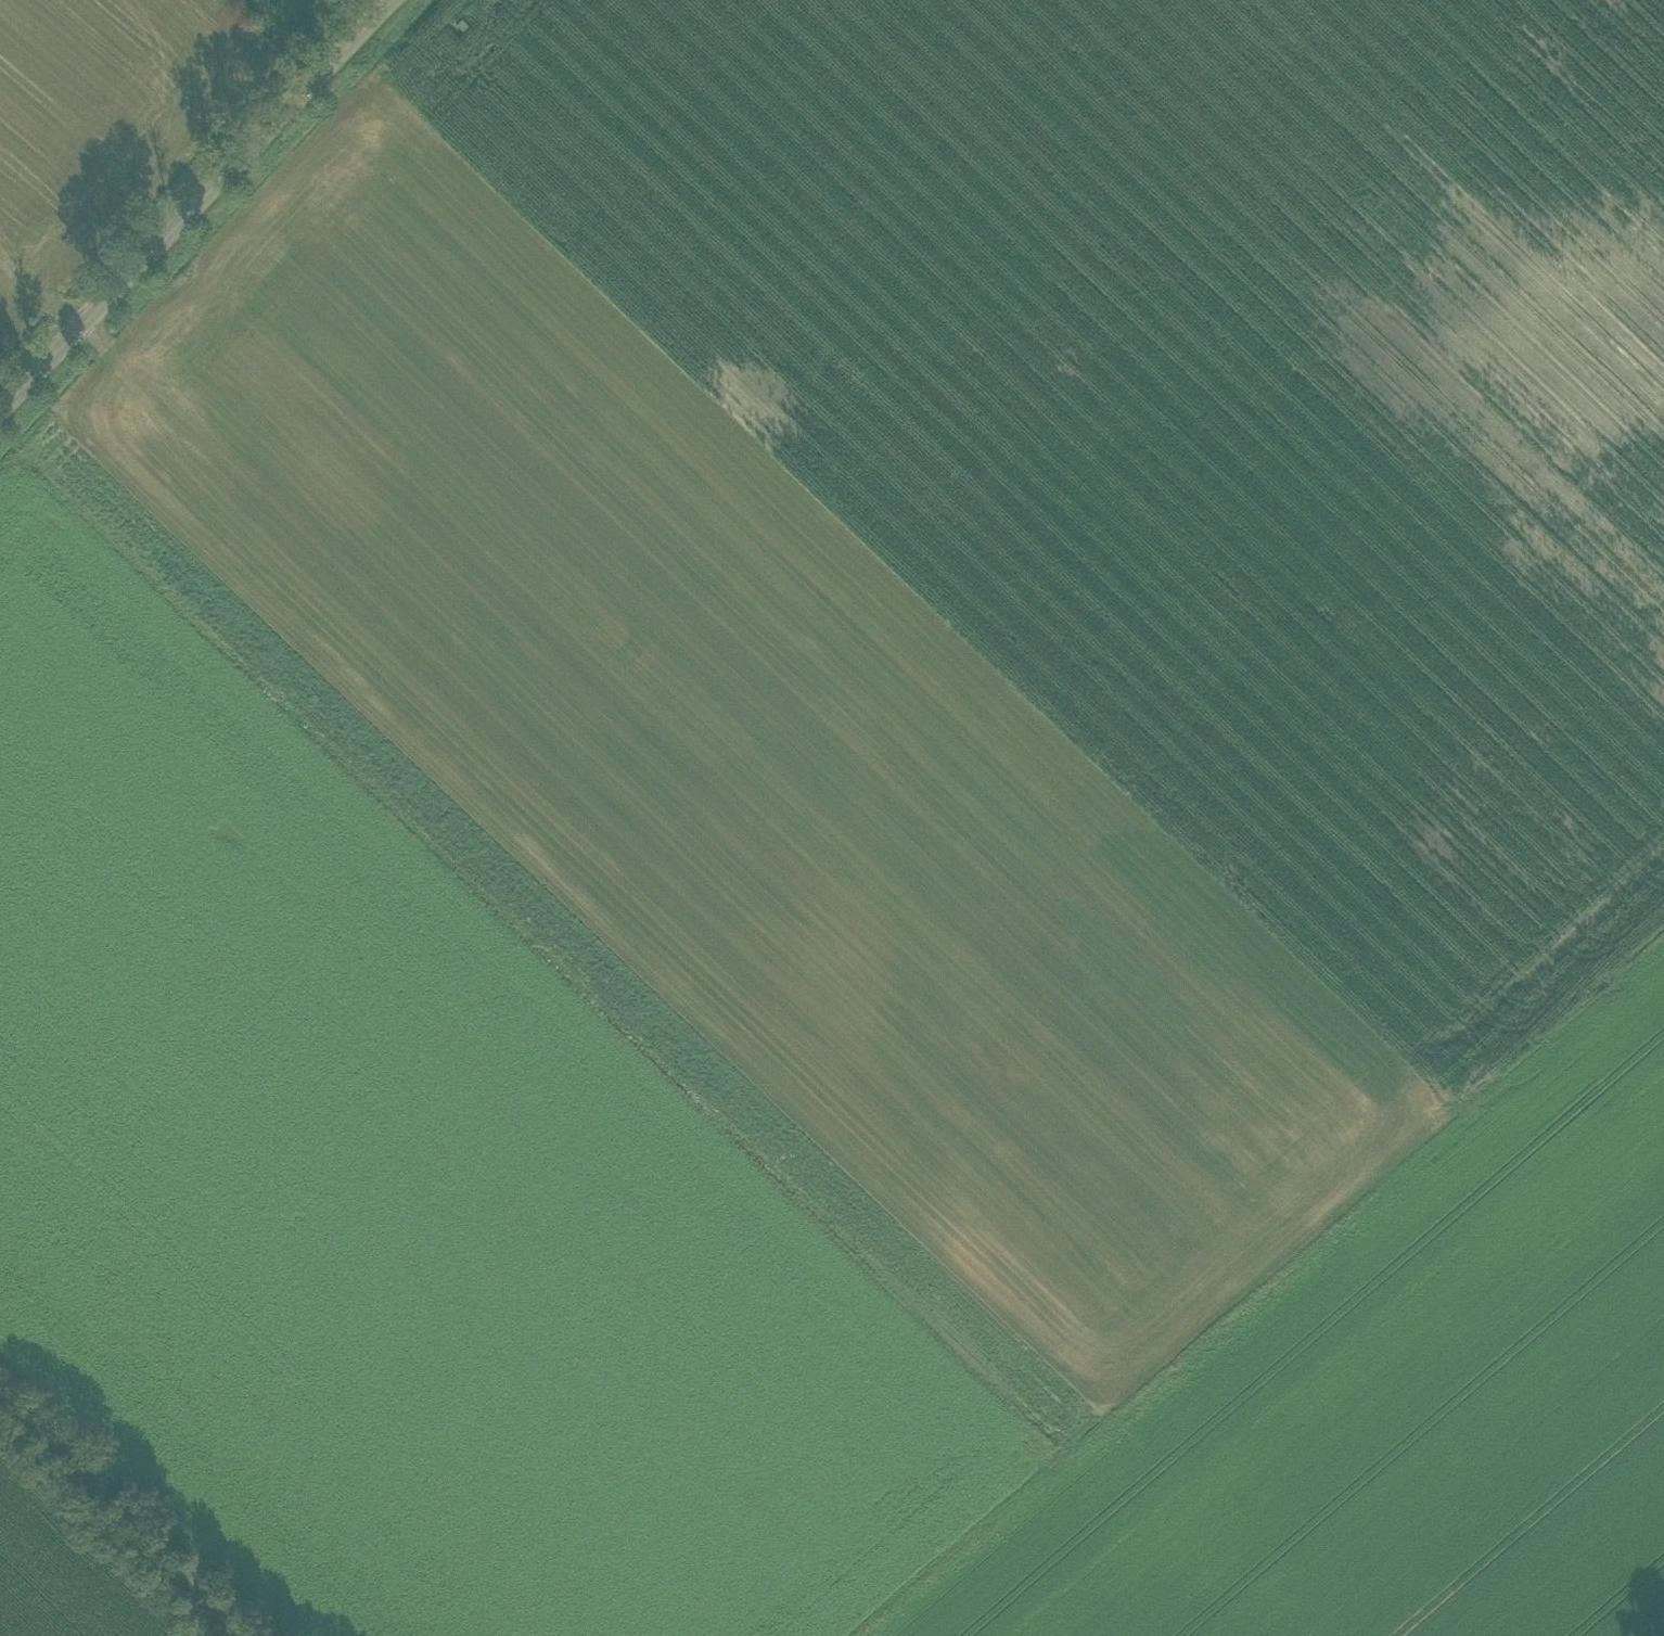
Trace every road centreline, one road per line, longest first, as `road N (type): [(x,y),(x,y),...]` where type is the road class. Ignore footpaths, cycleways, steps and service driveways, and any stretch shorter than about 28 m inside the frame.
road 1 (unclassified): [(0,420),(395,0)]

